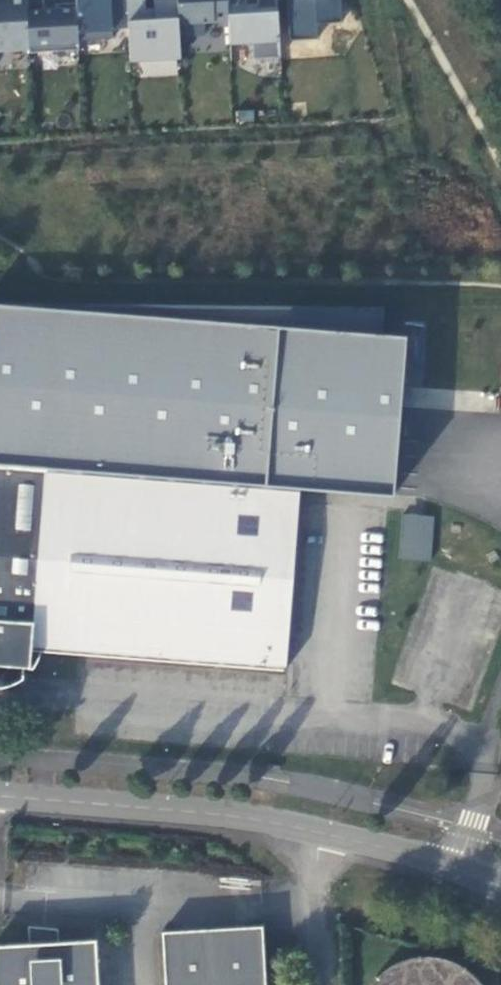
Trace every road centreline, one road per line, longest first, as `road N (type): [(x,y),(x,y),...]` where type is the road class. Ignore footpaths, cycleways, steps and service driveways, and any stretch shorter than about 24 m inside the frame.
road 1 (secondary): [(0,795),(222,814),(322,832),(456,866),(500,889)]

